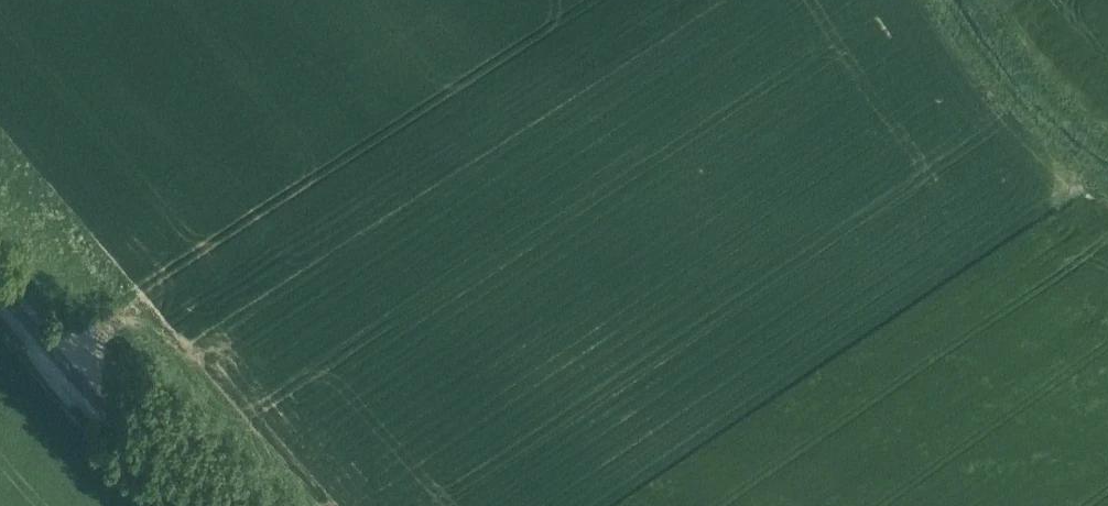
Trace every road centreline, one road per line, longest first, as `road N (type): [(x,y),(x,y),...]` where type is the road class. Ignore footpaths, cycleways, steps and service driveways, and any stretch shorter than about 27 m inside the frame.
road 1 (unclassified): [(189,505),(0,290)]

